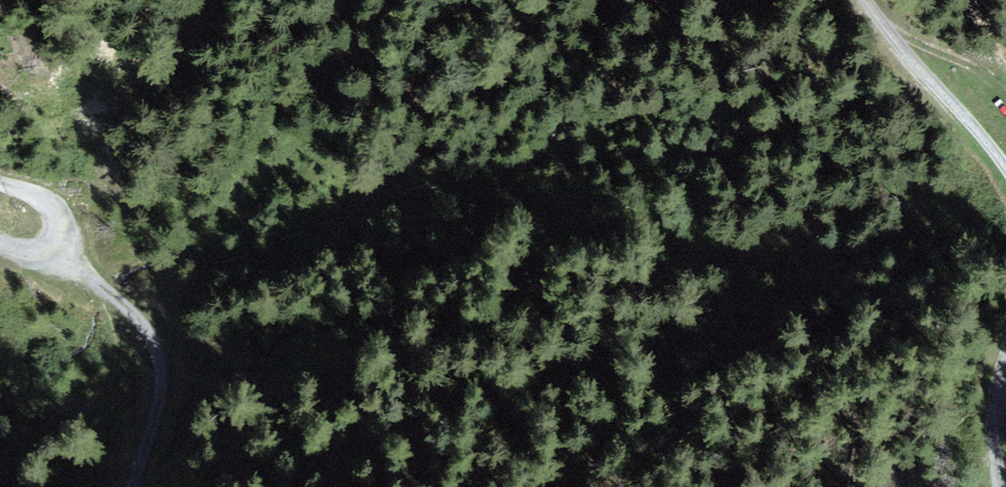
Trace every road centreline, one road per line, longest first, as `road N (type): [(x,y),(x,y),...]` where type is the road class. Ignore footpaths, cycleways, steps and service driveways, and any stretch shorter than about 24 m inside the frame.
road 1 (track): [(144,486),(174,415),(170,365),(155,328),(130,301),(54,255)]
road 2 (track): [(866,0),(1005,168)]
road 3 (track): [(0,250),(54,255),(64,238),(54,208),(0,185)]
road 4 (track): [(885,28),(1005,90)]

